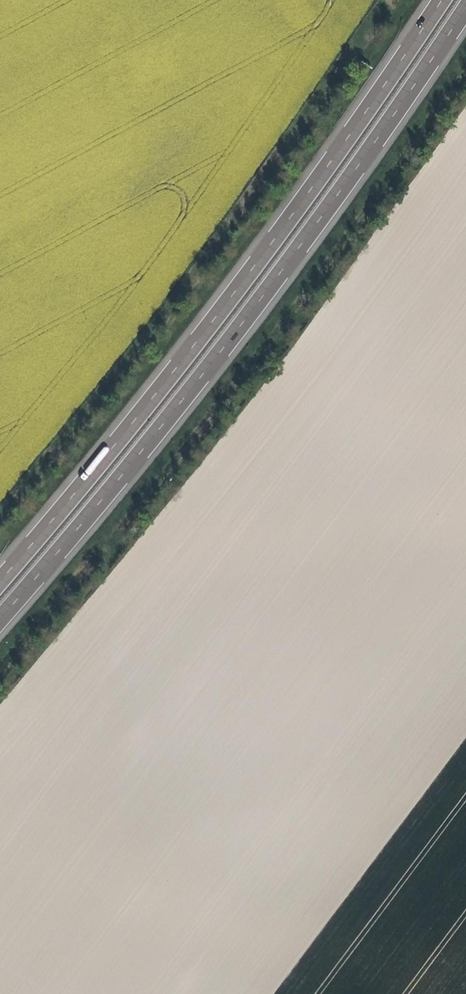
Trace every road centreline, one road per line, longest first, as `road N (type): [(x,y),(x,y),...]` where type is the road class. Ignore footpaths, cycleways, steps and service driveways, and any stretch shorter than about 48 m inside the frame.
road 1 (motorway): [(0,619),(241,323),(465,8)]
road 2 (motorway): [(441,0),(240,285),(0,581)]

